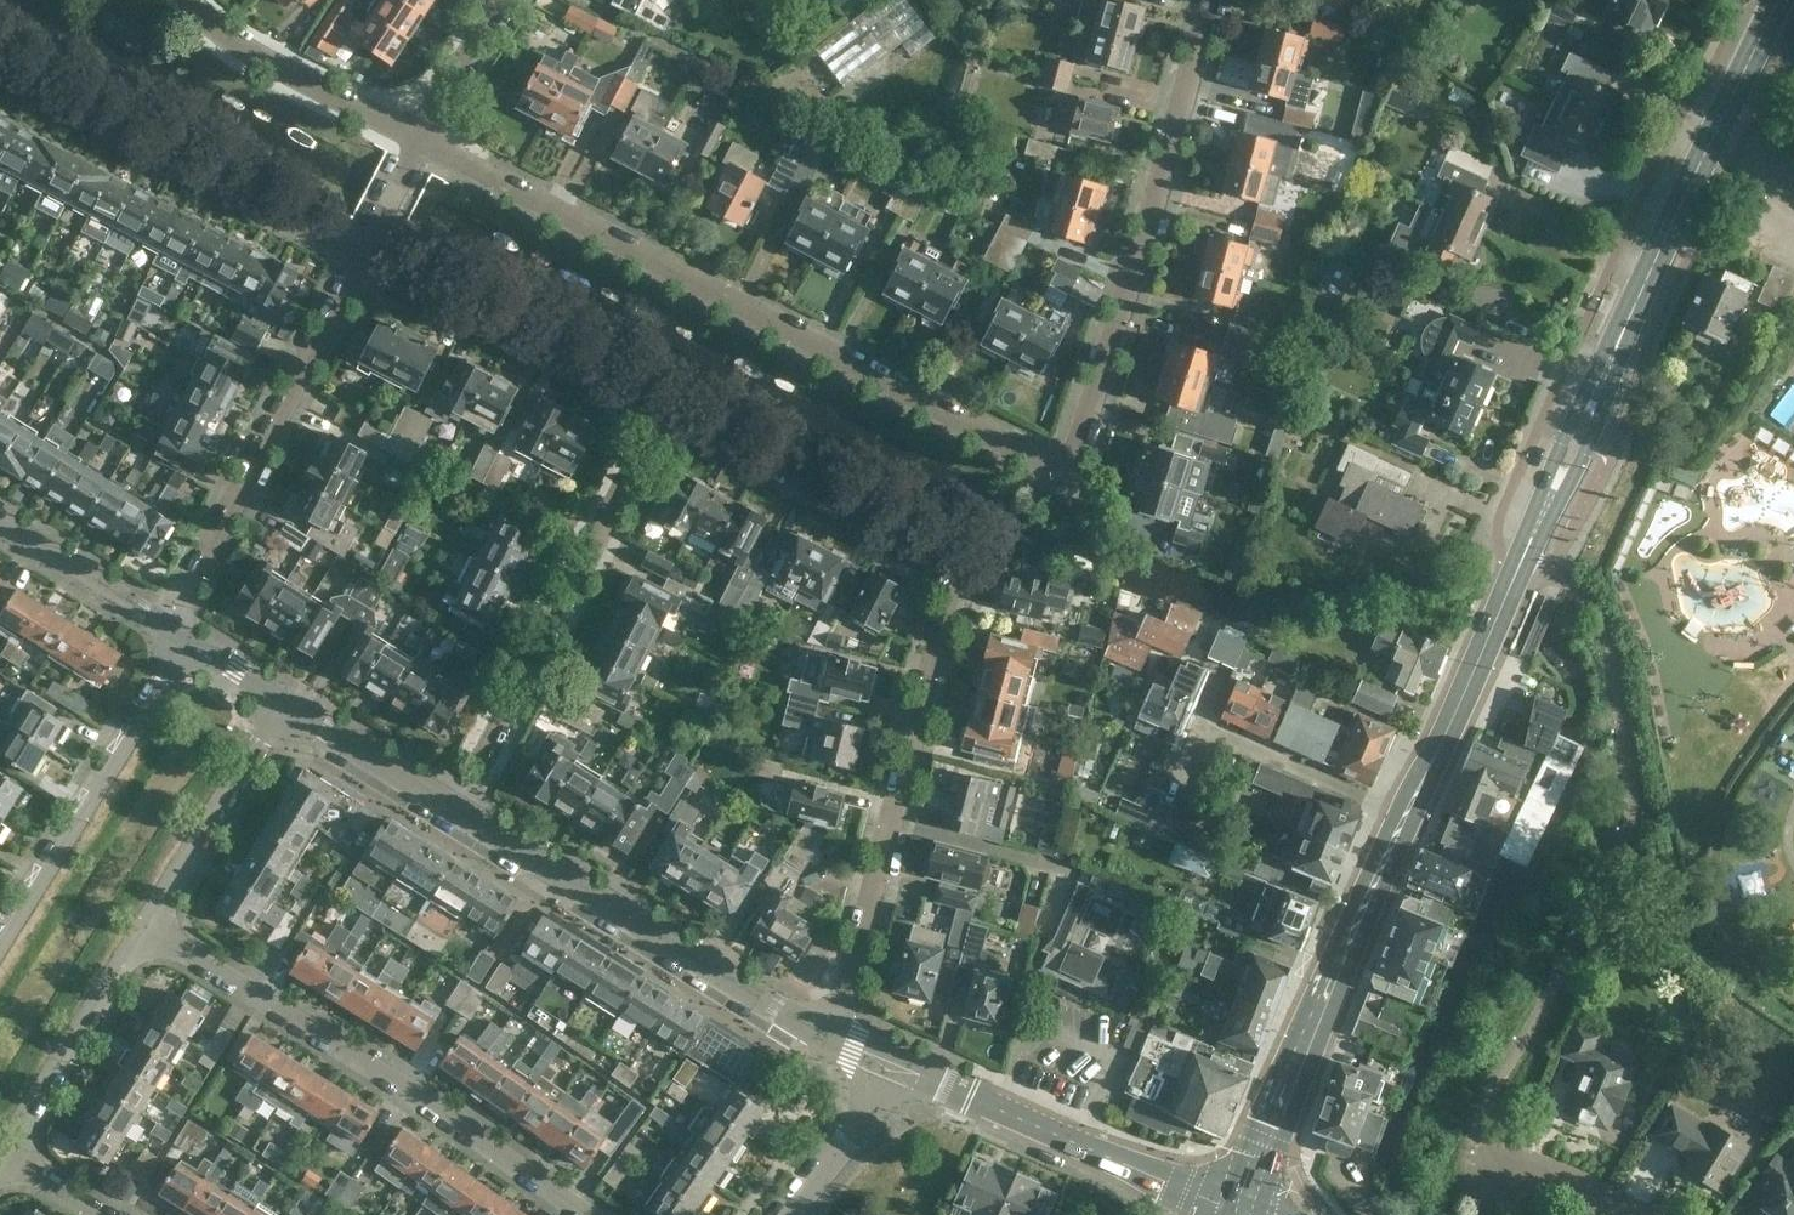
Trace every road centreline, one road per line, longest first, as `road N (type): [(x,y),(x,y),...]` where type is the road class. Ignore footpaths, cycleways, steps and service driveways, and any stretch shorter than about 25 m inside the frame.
road 1 (primary): [(1248,1214),(1282,1098),(1780,0)]
road 2 (residential): [(421,141),(1041,461),(1059,461),(1078,441),(1210,0)]
road 3 (residential): [(661,403),(946,550),(955,576),(885,864),(820,1036)]
road 4 (residential): [(585,1214),(148,924)]
road 5 (residential): [(455,816),(661,403)]
road 6 (secondary): [(820,1036),(455,816)]
road 7 (residential): [(168,625),(365,250)]
road 8 (residential): [(0,70),(365,250)]
road 9 (secondary): [(1240,1214),(914,1069)]
road 10 (residential): [(189,640),(0,942)]
road 11 (residential): [(365,250),(661,403)]
road 12 (residential): [(421,141),(253,55),(216,32),(188,0)]
road 13 (residential): [(5,1146),(148,924)]
road 14 (residential): [(148,924),(288,703)]
road 15 (secondary): [(455,816),(288,703)]
road 16 (secondary): [(168,625),(0,521)]
road 17 (residential): [(794,1214),(914,1069)]
road 18 (residential): [(421,141),(500,0)]
road 19 (residential): [(1636,1214),(1546,1173),(1494,1169)]
road 20 (residential): [(365,250),(421,141)]
road 21 (residential): [(105,1214),(5,1146)]

